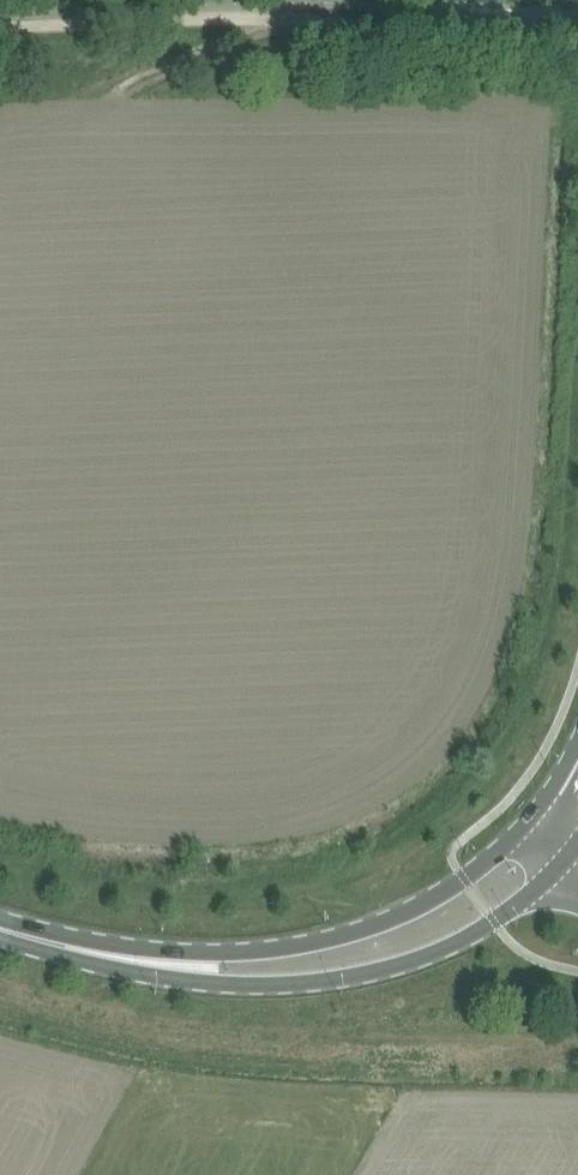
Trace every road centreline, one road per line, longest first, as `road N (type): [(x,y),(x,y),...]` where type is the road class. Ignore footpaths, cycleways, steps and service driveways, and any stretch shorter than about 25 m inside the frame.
road 1 (track): [(527,10),(455,28),(0,44)]
road 2 (secondary): [(131,961),(231,981),(341,977),(425,958),(499,917),(565,859)]
road 3 (secondary): [(543,812),(471,877),(413,909),(339,935),(131,961)]
road 4 (secondary): [(0,930),(131,961)]

